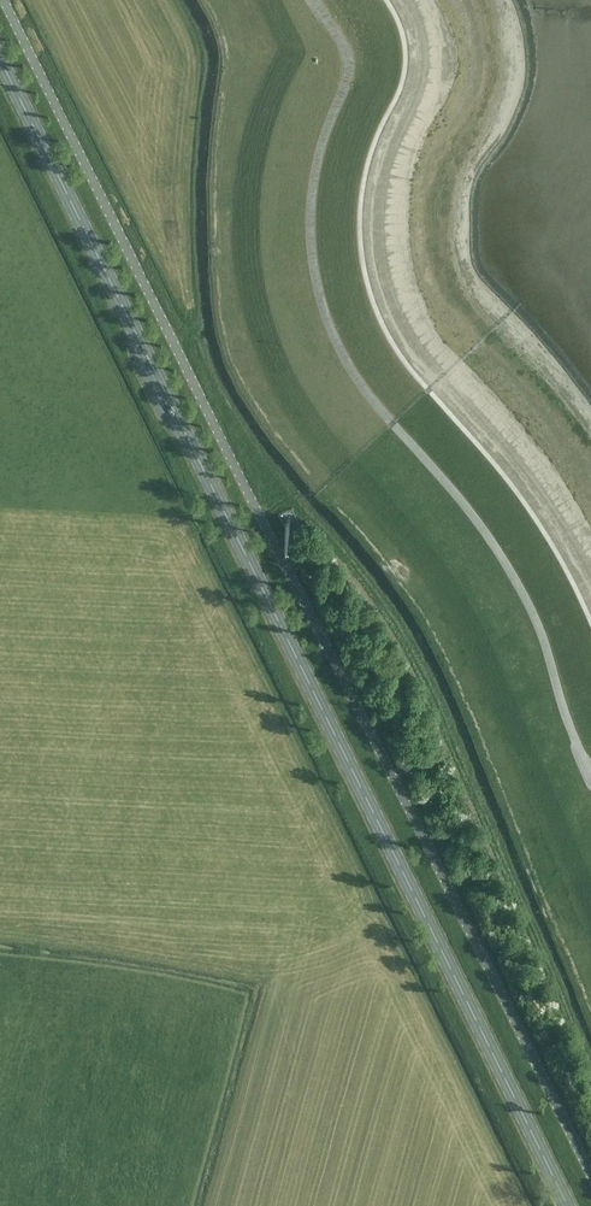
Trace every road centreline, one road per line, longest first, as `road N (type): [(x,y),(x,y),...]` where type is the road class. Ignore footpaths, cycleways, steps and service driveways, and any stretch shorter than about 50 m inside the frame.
road 1 (unclassified): [(590,1177),(5,0)]
road 2 (secondary): [(568,1205),(0,59)]

